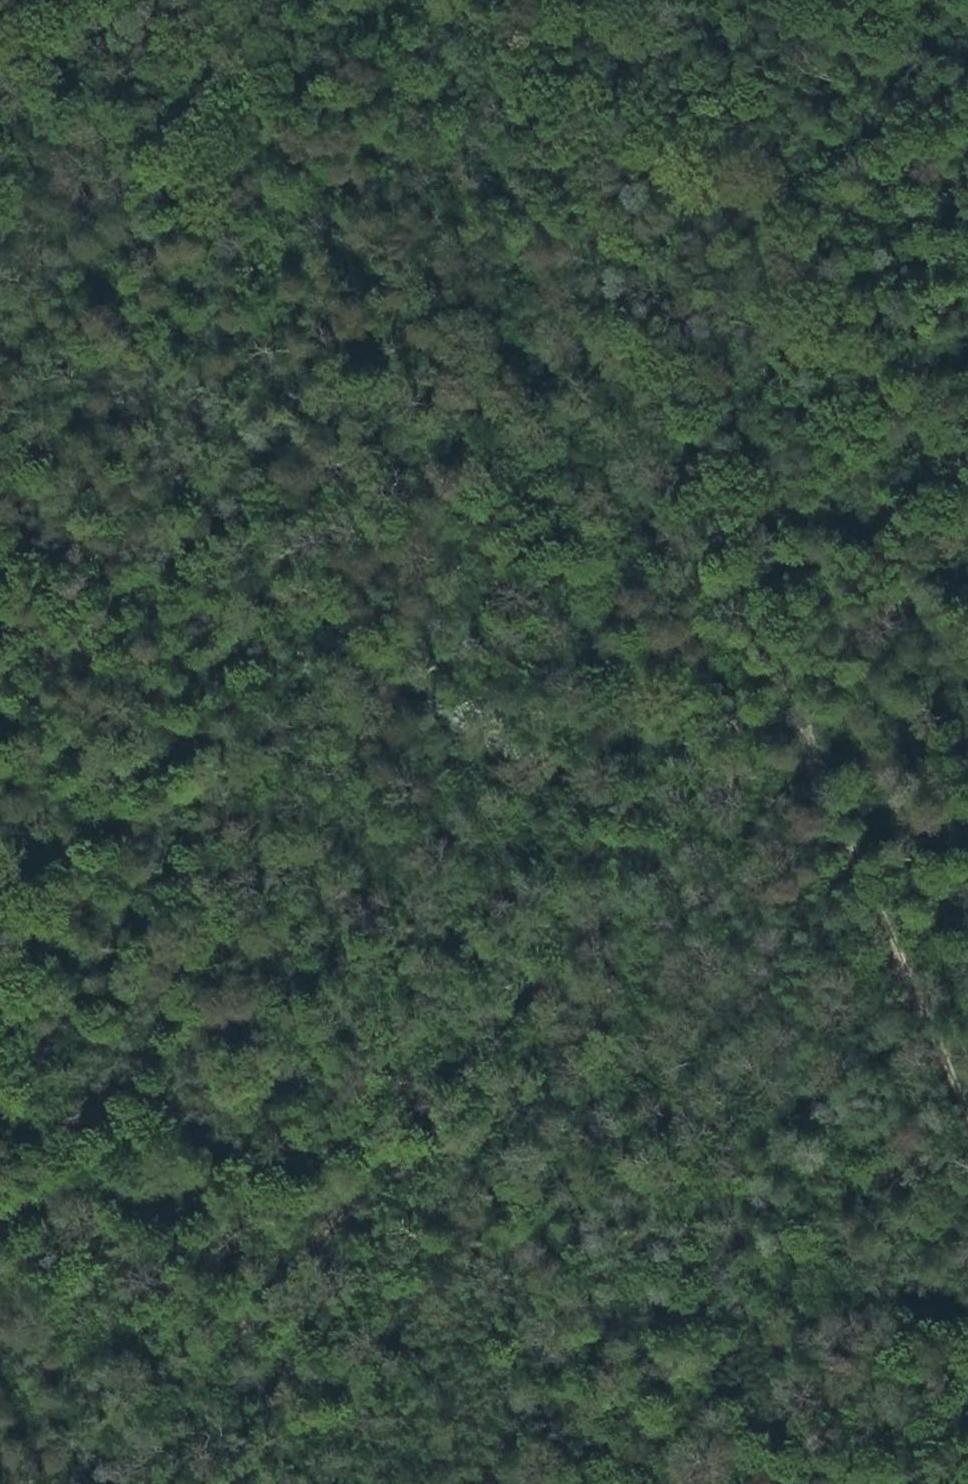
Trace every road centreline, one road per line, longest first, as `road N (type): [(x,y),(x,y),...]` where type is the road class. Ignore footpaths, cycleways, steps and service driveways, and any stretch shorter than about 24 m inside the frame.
road 1 (track): [(512,0),(659,282),(710,422),(742,545),(829,735),(864,850),(967,1095)]
road 2 (track): [(0,82),(192,0)]

